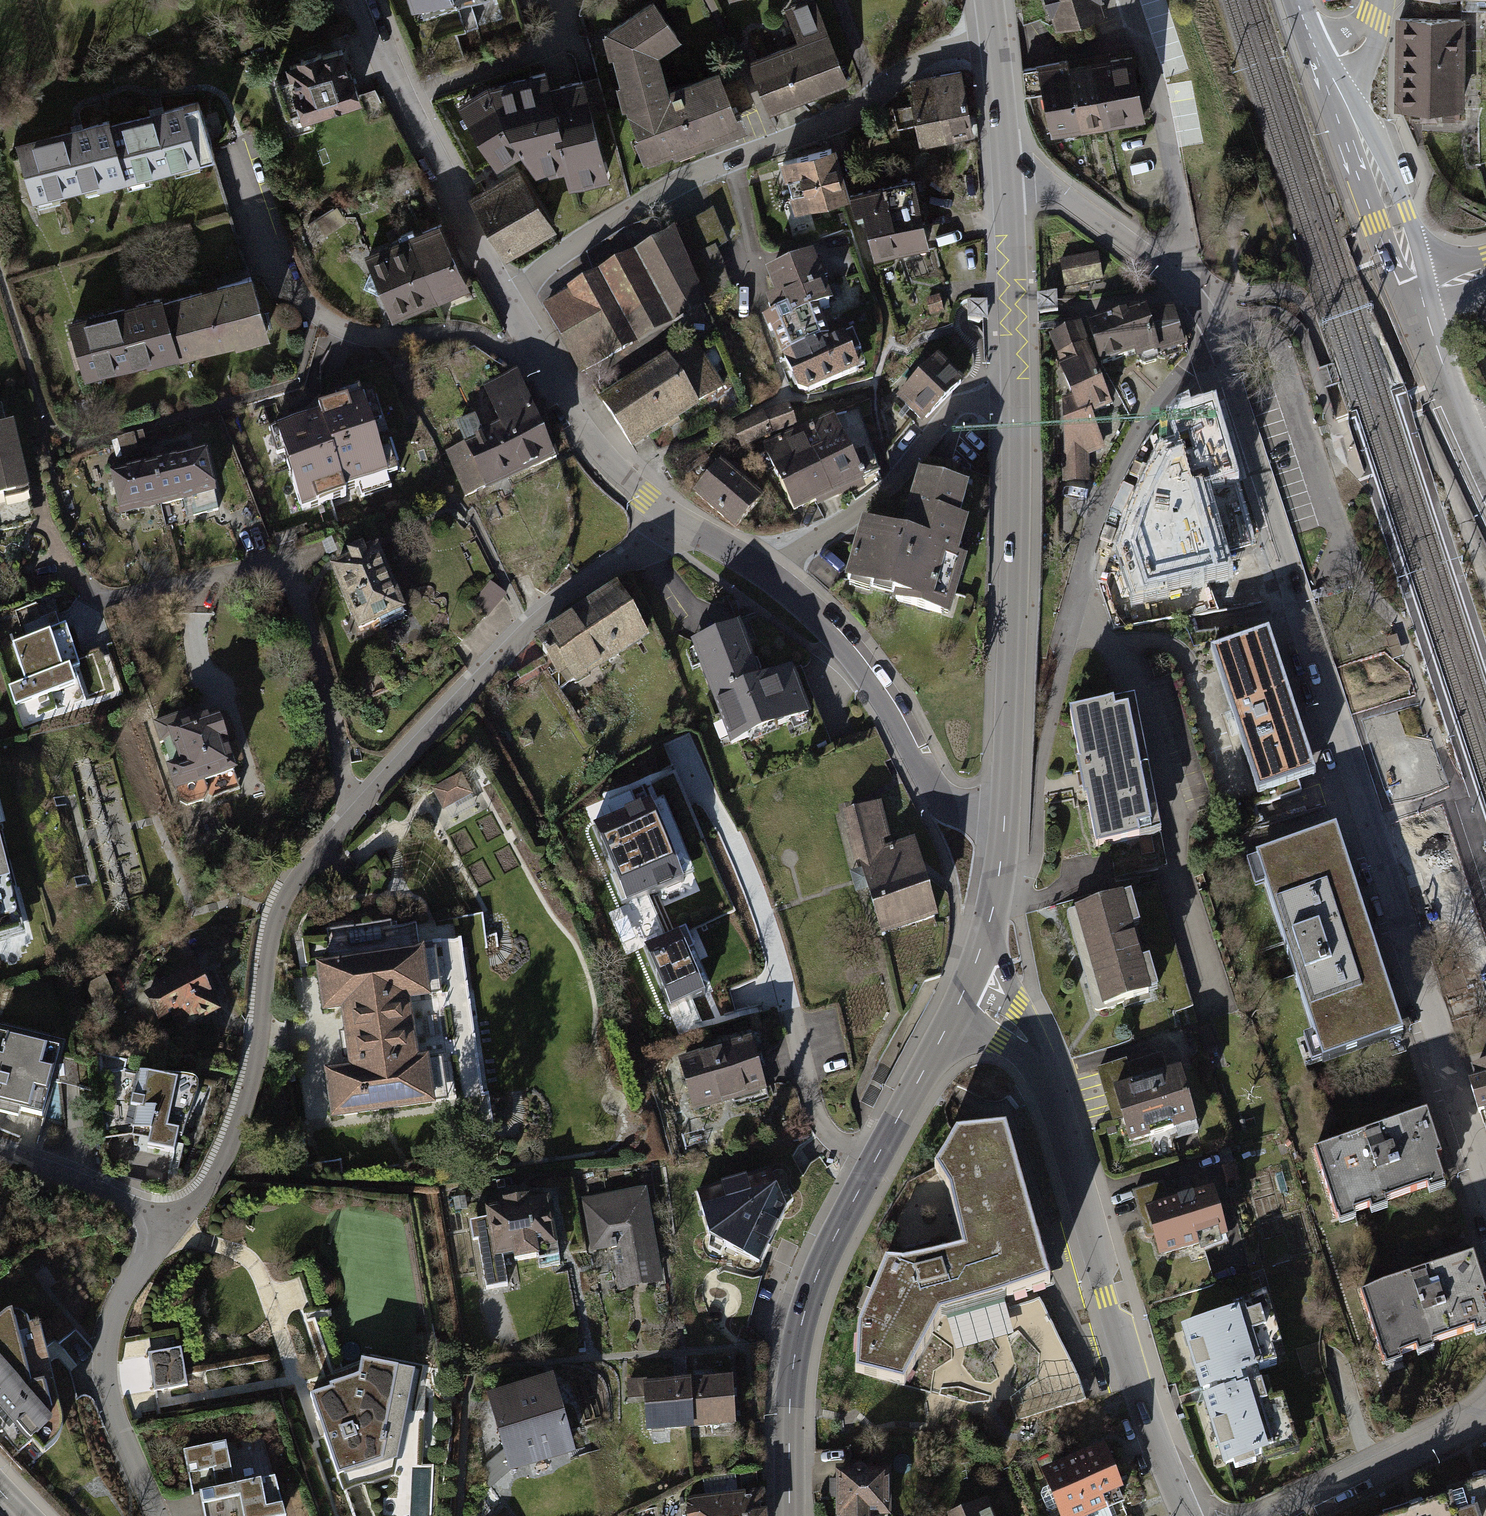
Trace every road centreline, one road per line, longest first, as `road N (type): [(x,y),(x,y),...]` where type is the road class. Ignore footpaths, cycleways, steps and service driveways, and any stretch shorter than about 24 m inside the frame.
road 1 (residential): [(1485,1179),(1220,347)]
road 2 (secondary): [(963,996),(1025,1039),(1047,1076),(1135,1385),(1188,1515)]
road 3 (residential): [(38,495),(81,588),(108,599),(288,569),(358,810)]
road 4 (secondary): [(790,1515),(792,1371),(805,1311),(834,1238),(963,996)]
road 5 (residential): [(507,294),(585,234),(671,184),(829,123),(930,55),(996,36)]
road 6 (residential): [(173,1225),(223,1167),(249,1093),(273,922),(286,891),(358,810)]
road 7 (residential): [(358,810),(534,621),(675,521)]
road 8 (secondary): [(1005,823),(1014,400)]
road 9 (residential): [(532,344),(505,350),(465,330),(363,340),(302,305),(243,157)]
road 10 (residential): [(763,573),(819,616),(866,670),(944,803),(1005,823)]
road 11 (residential): [(1220,347),(1153,415),(1126,458),(1064,630)]
road 12 (residential): [(362,0),(401,100),(507,294)]
road 13 (residential): [(155,1515),(112,1418),(103,1352),(118,1300),(173,1225)]
road 14 (residential): [(1014,400),(953,406),(892,481),(763,573)]
road 15 (residential): [(1220,347),(1196,301),(1159,265),(1059,188),(1008,174)]
road 16 (tertiary): [(1416,294),(1320,65)]
road 17 (residential): [(1280,1515),(1471,1427),(1485,1412)]
road 18 (residential): [(532,344),(610,466),(675,521)]
road 19 (secondary): [(1014,400),(1008,174)]
road 20 (tertiary): [(1485,473),(1416,294)]
road 21 (residential): [(173,1225),(82,1181),(0,1159)]
road 22 (secondary): [(963,996),(995,901),(1005,823)]
road 23 (secondary): [(1008,174),(996,36)]

